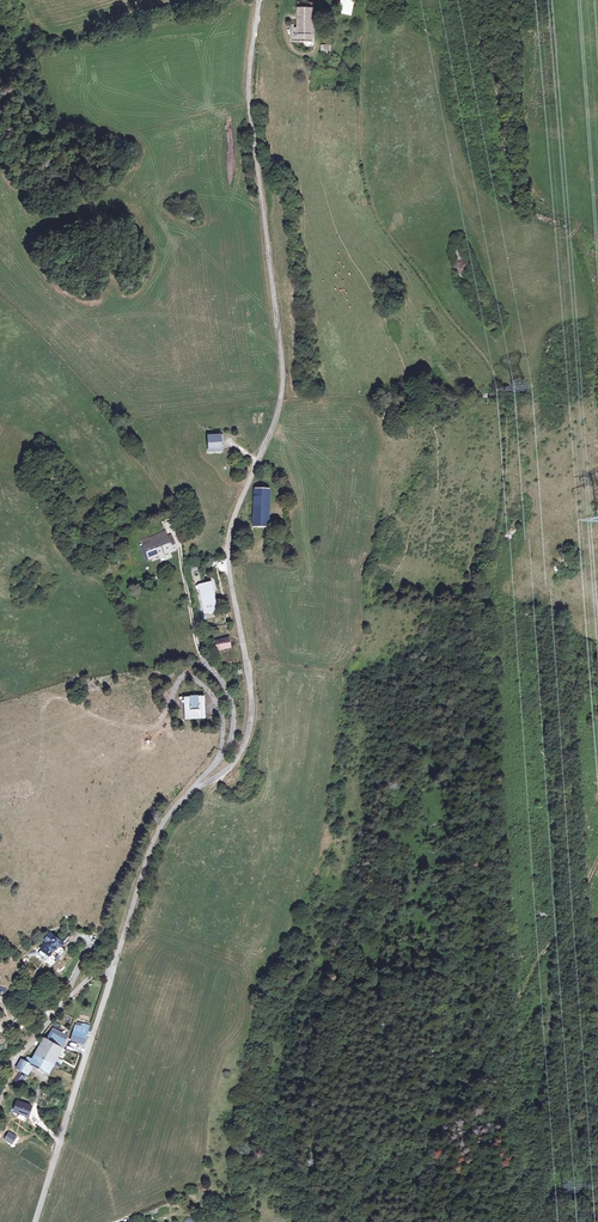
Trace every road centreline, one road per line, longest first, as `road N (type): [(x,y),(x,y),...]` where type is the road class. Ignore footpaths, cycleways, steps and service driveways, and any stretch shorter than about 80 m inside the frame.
road 1 (unclassified): [(192,790),(225,769),(247,732),(251,701),(227,537),(282,397),(246,95),(259,0)]
road 2 (track): [(419,1144),(436,1102),(454,1006),(469,870),(460,717),(482,644)]
road 3 (track): [(597,860),(456,1102),(419,1144)]
road 4 (track): [(185,672),(149,728),(98,719),(57,698),(46,702),(30,807),(17,814),(0,806)]
road 5 (unclassified): [(33,1221),(110,974)]
road 6 (unclassified): [(110,974),(153,842),(192,790)]
road 7 (residential): [(110,974),(90,977),(51,1019),(8,1077),(0,1107)]
road 8 (unclassified): [(192,790),(223,755),(233,716),(216,673),(196,663),(185,672)]

